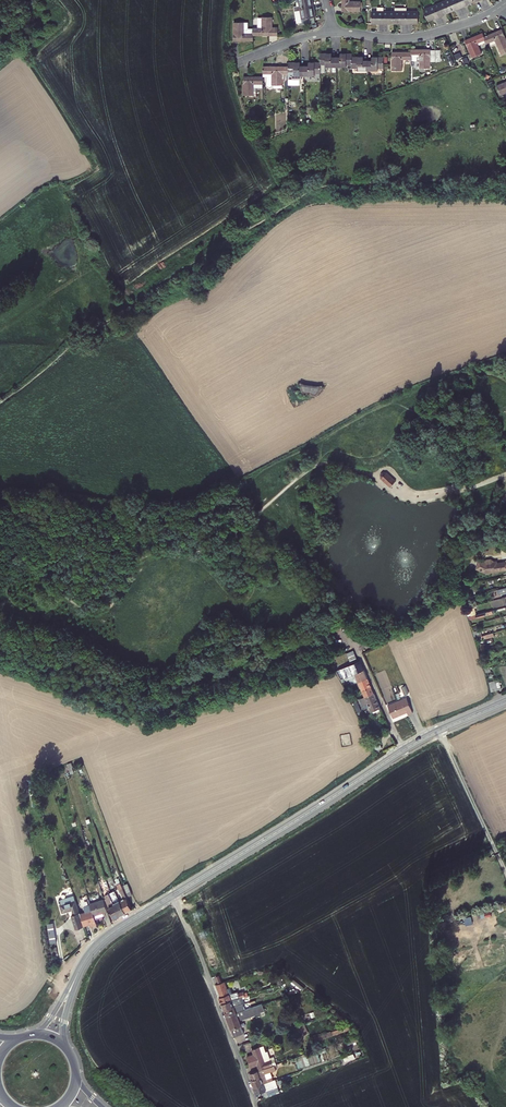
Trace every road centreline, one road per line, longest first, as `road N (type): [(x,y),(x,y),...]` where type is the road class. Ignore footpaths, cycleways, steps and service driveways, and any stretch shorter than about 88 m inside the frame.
road 1 (tertiary): [(173,895),(439,730)]
road 2 (residential): [(173,895),(257,1106)]
road 3 (residential): [(335,33),(417,37),(505,4)]
road 4 (residential): [(505,875),(439,730)]
road 5 (tertiary): [(76,977),(101,942),(173,895)]

